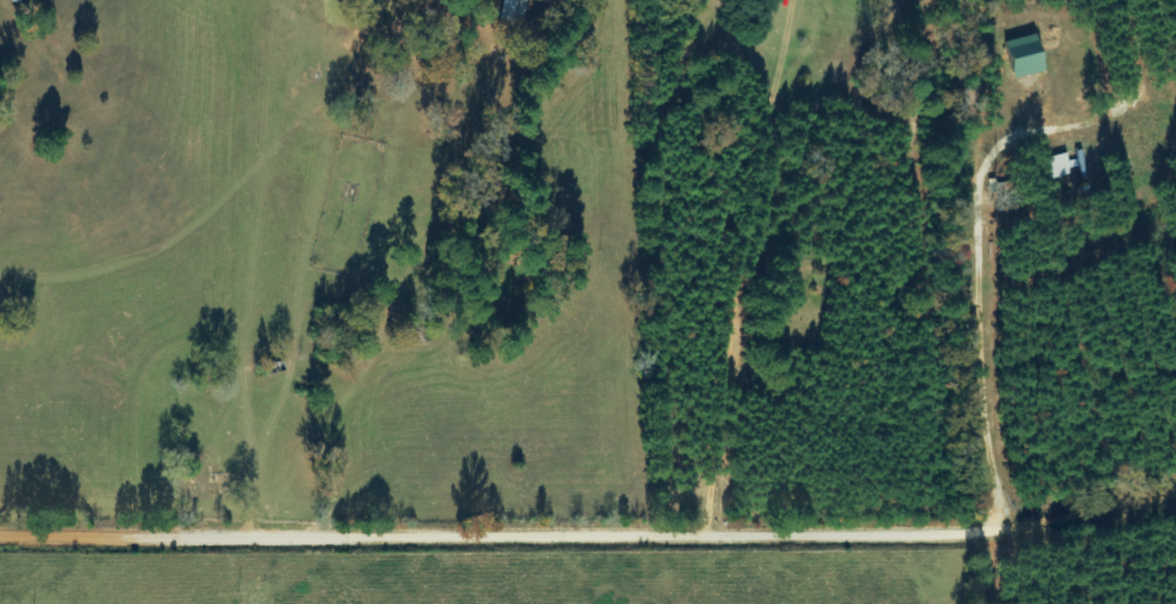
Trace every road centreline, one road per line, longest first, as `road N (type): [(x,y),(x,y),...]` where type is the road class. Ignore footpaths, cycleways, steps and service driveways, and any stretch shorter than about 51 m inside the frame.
road 1 (residential): [(1175,489),(944,542),(712,535),(0,540)]
road 2 (residential): [(795,4),(712,535)]
road 3 (residential): [(264,0),(245,404),(252,536)]

